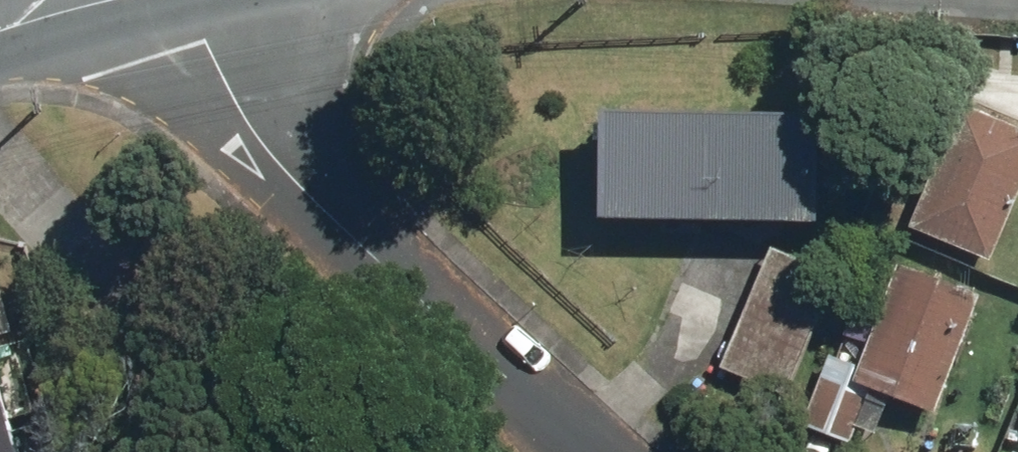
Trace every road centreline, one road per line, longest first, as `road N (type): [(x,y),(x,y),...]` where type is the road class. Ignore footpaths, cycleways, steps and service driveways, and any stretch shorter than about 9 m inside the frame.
road 1 (residential): [(206,0),(255,116),(338,212),(601,451)]

